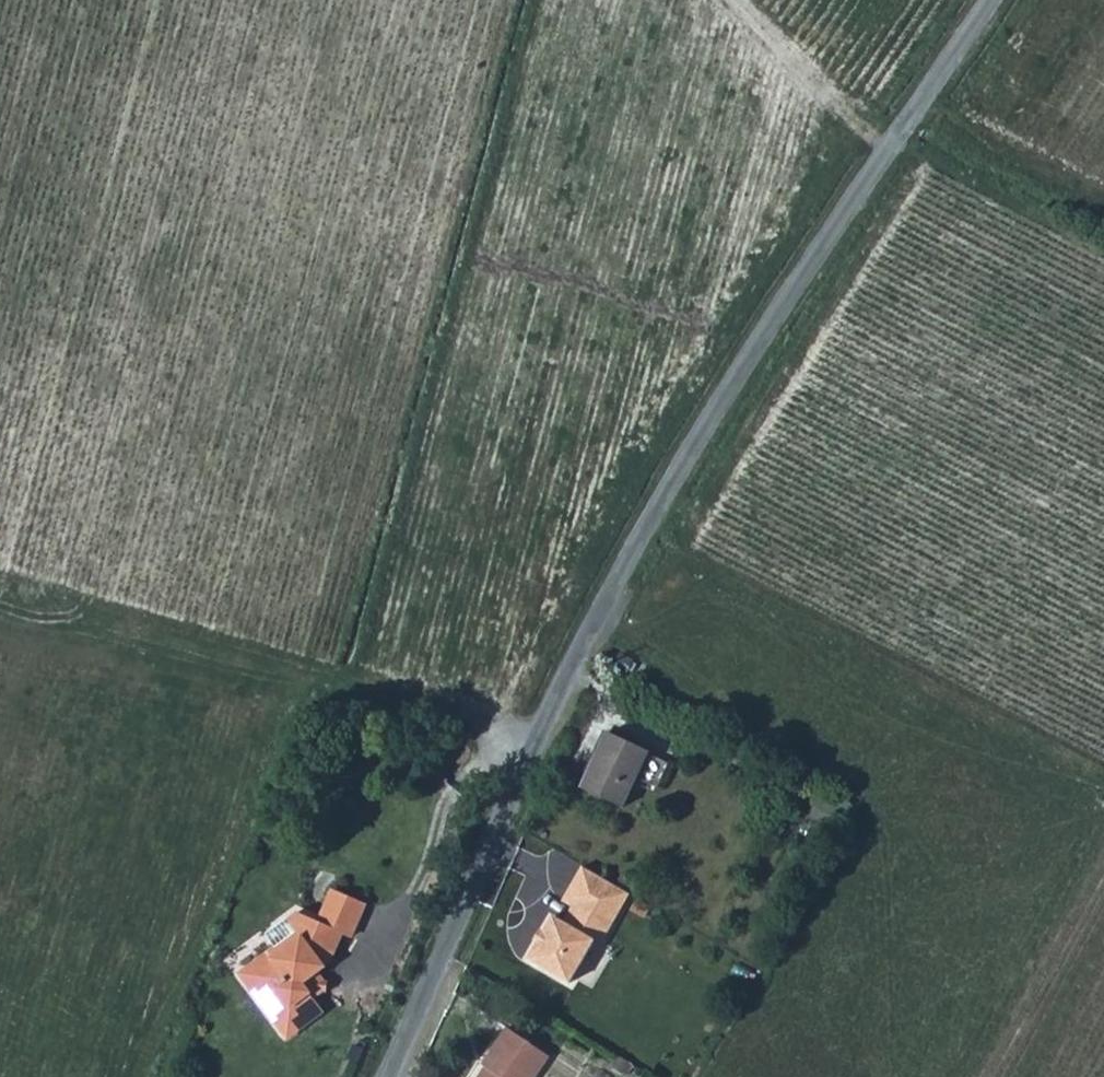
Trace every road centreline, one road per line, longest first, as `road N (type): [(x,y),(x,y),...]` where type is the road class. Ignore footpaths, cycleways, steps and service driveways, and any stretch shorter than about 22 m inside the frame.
road 1 (unclassified): [(394,1076),(573,668),(653,509),(991,0)]

